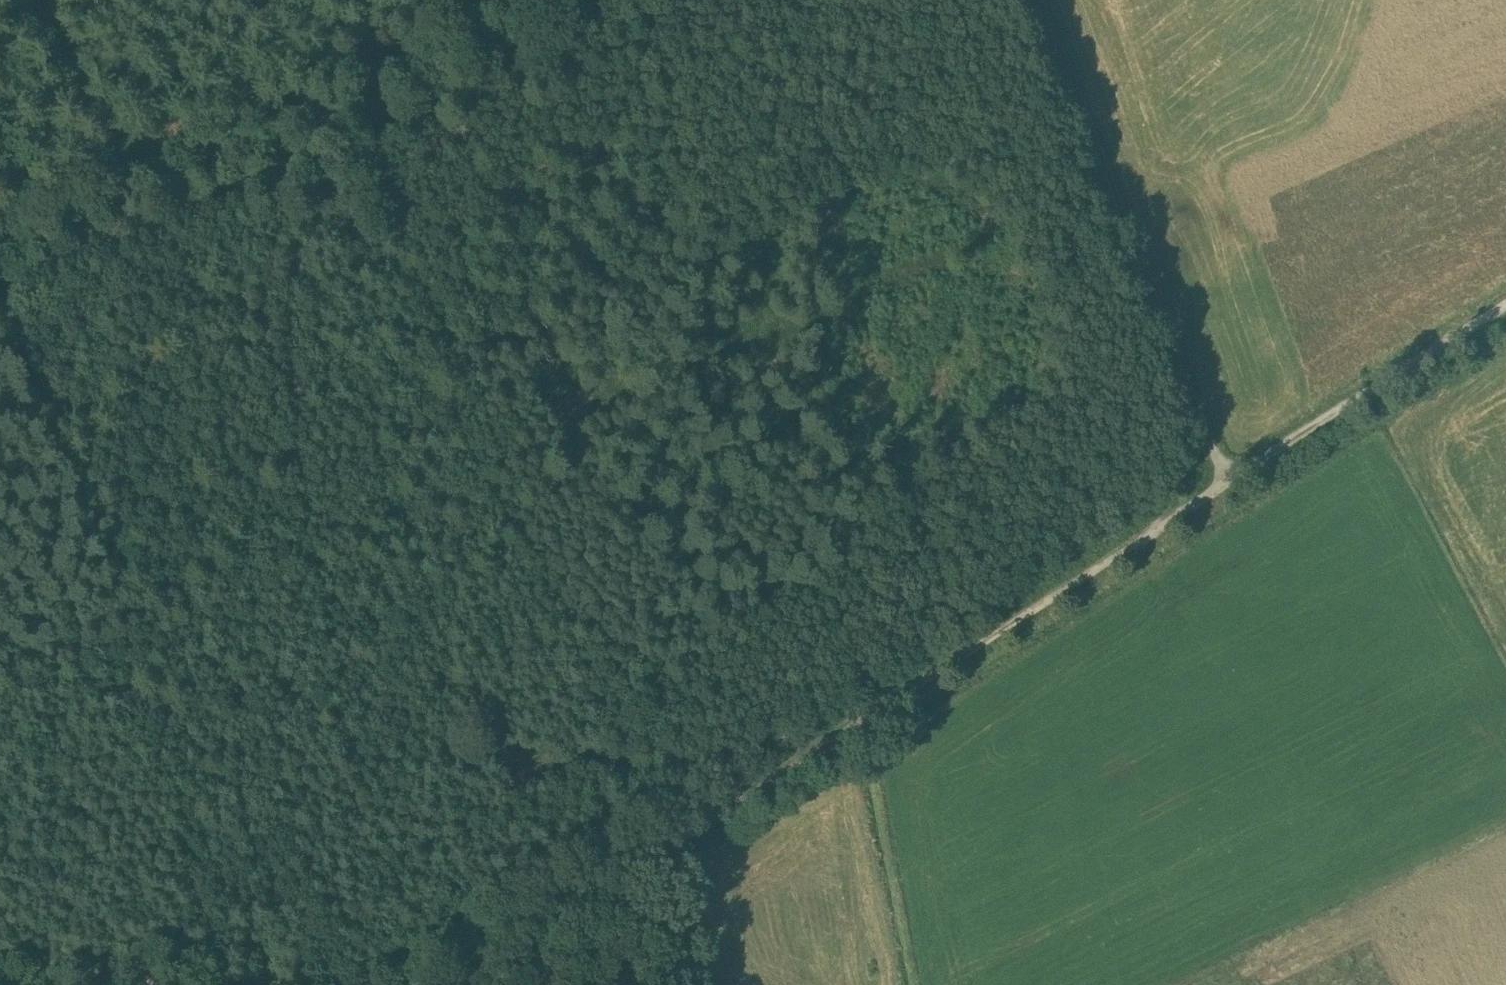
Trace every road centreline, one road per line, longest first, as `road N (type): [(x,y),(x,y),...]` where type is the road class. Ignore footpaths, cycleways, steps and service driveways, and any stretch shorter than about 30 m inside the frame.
road 1 (track): [(439,984),(1227,476)]
road 2 (track): [(0,252),(588,0)]
road 3 (track): [(1047,0),(1227,476)]
road 4 (track): [(1227,476),(1505,302)]

